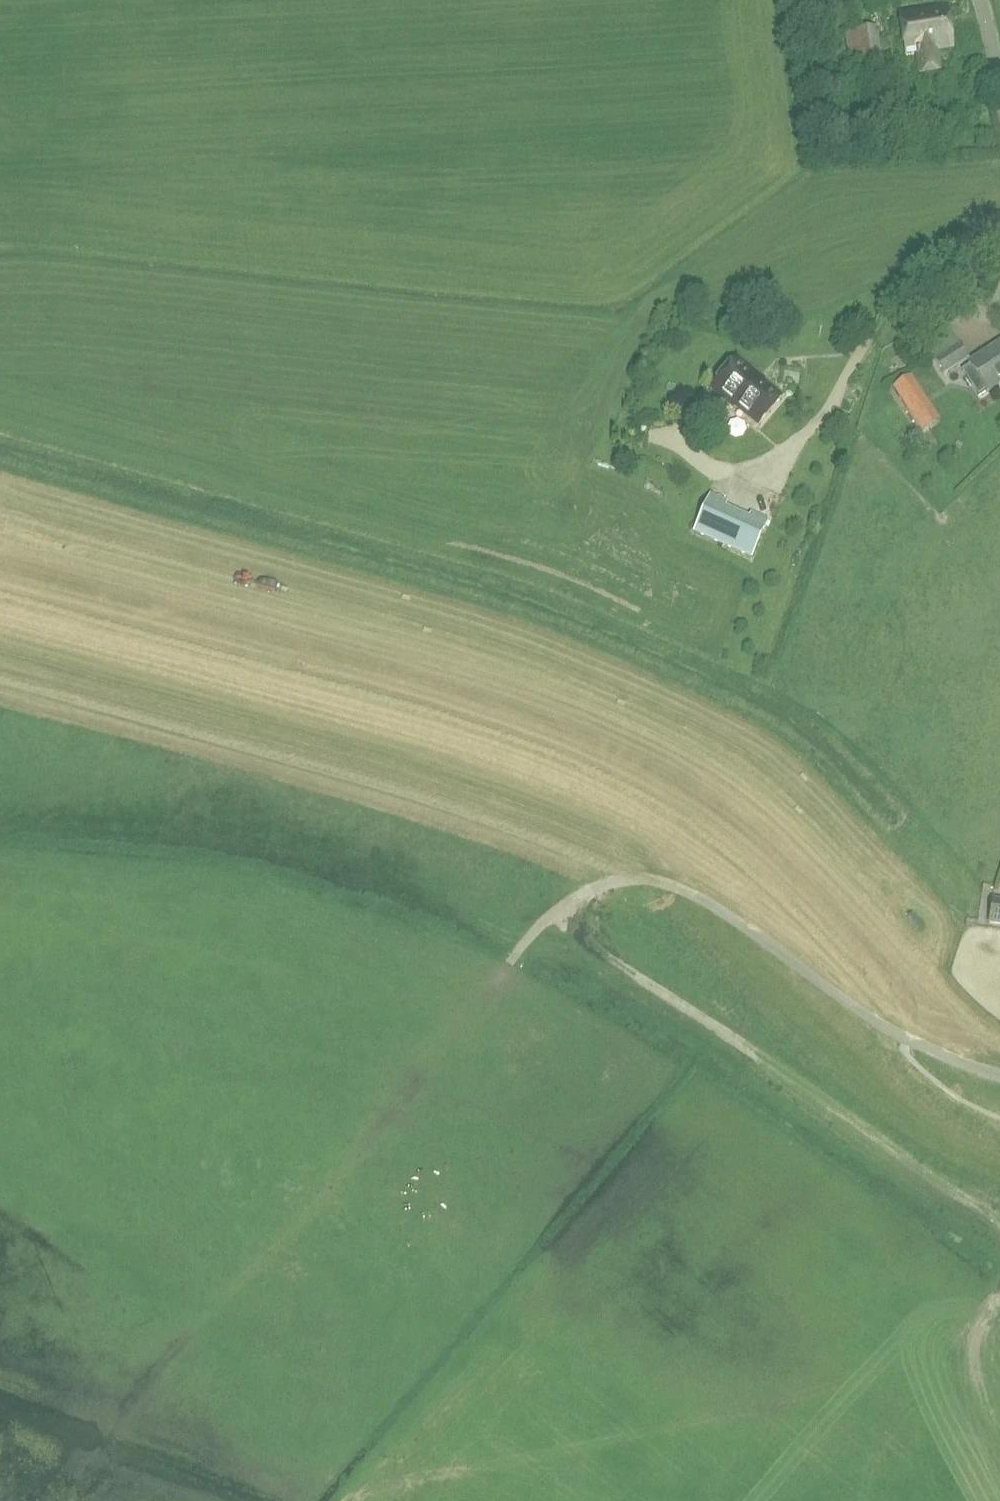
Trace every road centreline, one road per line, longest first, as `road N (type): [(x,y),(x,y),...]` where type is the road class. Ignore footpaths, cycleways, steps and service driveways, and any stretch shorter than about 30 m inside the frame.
road 1 (track): [(0,594),(520,744),(660,808),(757,873),(908,1039)]
road 2 (track): [(551,915),(610,881),(680,886),(908,1039)]
road 3 (track): [(750,1048),(999,1224)]
road 4 (track): [(750,1048),(551,915)]

